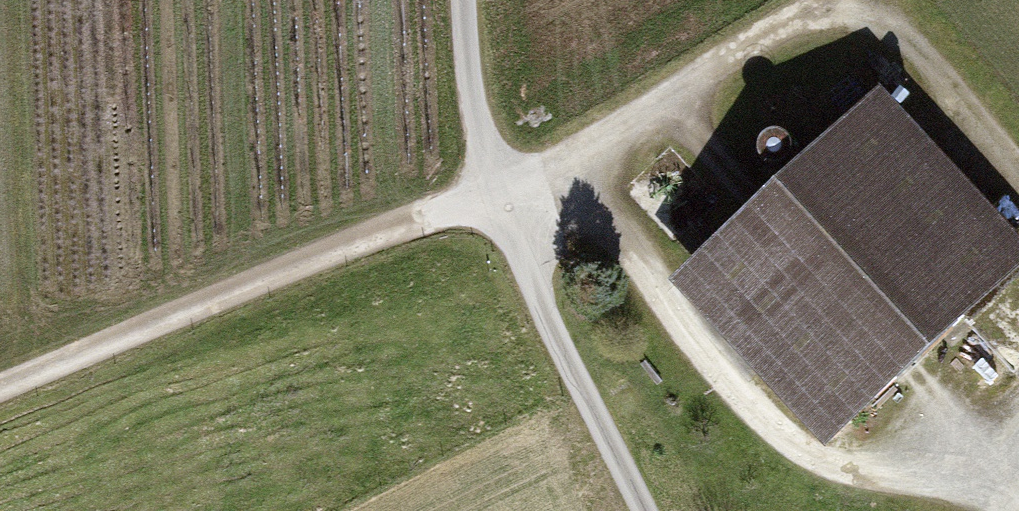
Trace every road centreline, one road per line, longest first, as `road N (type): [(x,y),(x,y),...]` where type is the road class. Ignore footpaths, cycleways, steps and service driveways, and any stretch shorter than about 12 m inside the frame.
road 1 (track): [(783,0),(496,190),(0,393)]
road 2 (unclassified): [(496,190),(652,510)]
road 3 (track): [(496,190),(469,0)]

